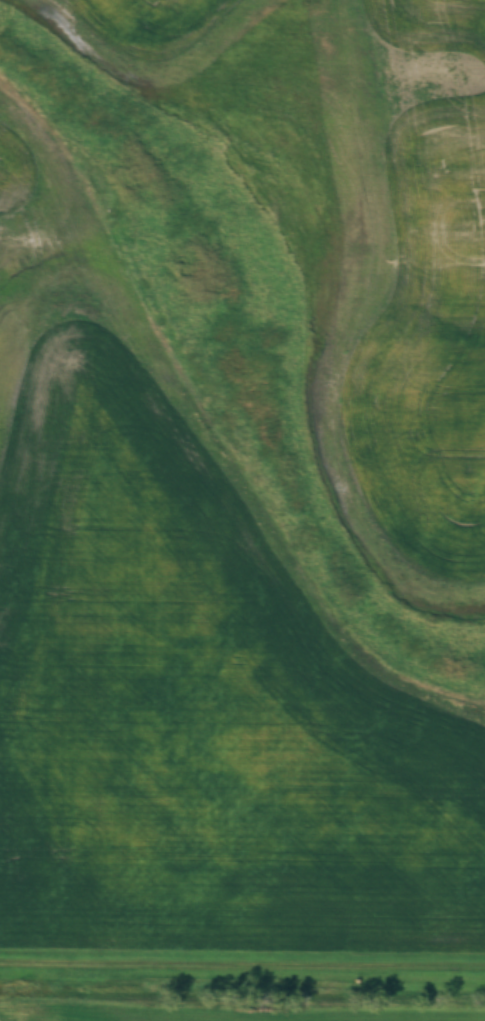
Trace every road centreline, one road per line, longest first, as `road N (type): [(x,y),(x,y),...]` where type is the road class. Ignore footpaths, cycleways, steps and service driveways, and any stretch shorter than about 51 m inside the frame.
road 1 (residential): [(484,981),(0,981)]

